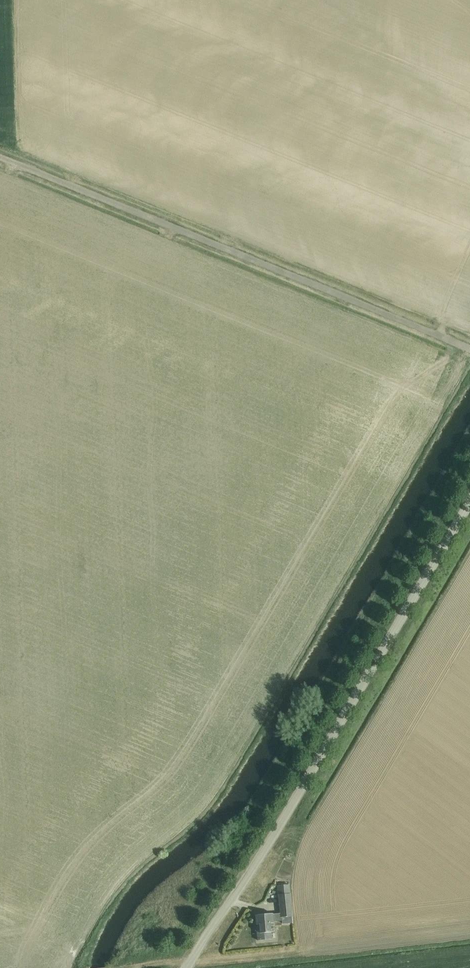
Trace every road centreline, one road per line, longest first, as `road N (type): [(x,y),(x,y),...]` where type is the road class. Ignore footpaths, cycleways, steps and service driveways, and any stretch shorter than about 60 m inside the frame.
road 1 (unclassified): [(187,967),(469,500)]
road 2 (track): [(469,352),(0,160)]

